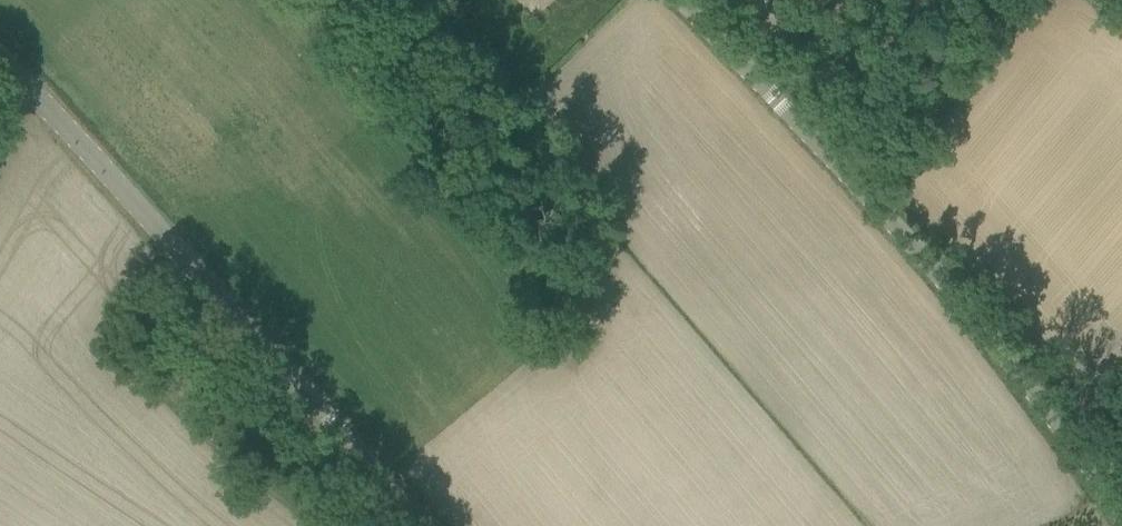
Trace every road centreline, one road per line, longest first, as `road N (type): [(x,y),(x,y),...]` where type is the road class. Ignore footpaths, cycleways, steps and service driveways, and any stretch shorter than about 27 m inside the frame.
road 1 (unclassified): [(1121,518),(913,220),(697,0)]
road 2 (unclassified): [(441,525),(0,44)]

